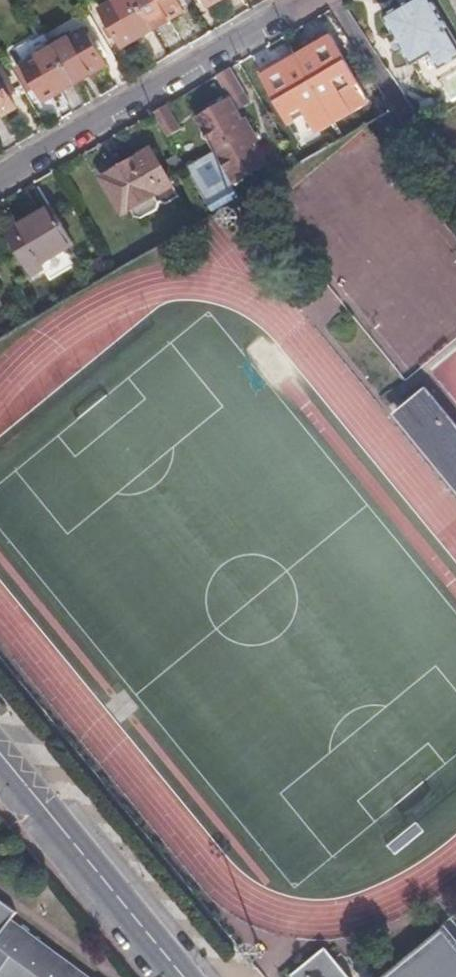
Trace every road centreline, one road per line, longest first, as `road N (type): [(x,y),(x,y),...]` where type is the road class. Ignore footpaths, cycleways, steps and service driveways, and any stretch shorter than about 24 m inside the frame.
road 1 (residential): [(0,176),(307,0)]
road 2 (secondary): [(183,976),(0,754)]
road 3 (residential): [(329,0),(399,104)]

